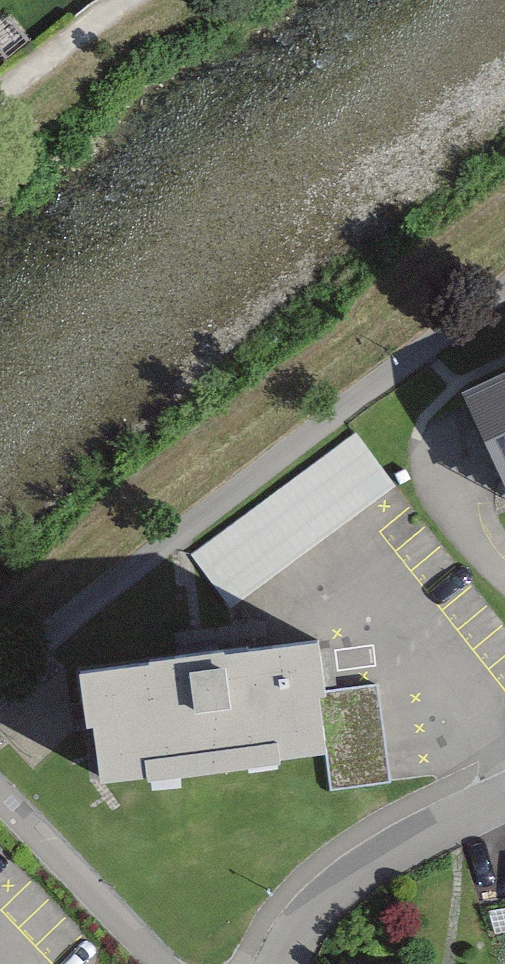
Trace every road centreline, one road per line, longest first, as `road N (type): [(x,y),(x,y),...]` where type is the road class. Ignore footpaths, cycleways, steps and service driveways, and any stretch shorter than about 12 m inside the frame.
road 1 (track): [(0,685),(203,519),(504,294)]
road 2 (residential): [(275,963),(289,927),(356,864),(504,798)]
road 3 (track): [(146,0),(0,99)]

